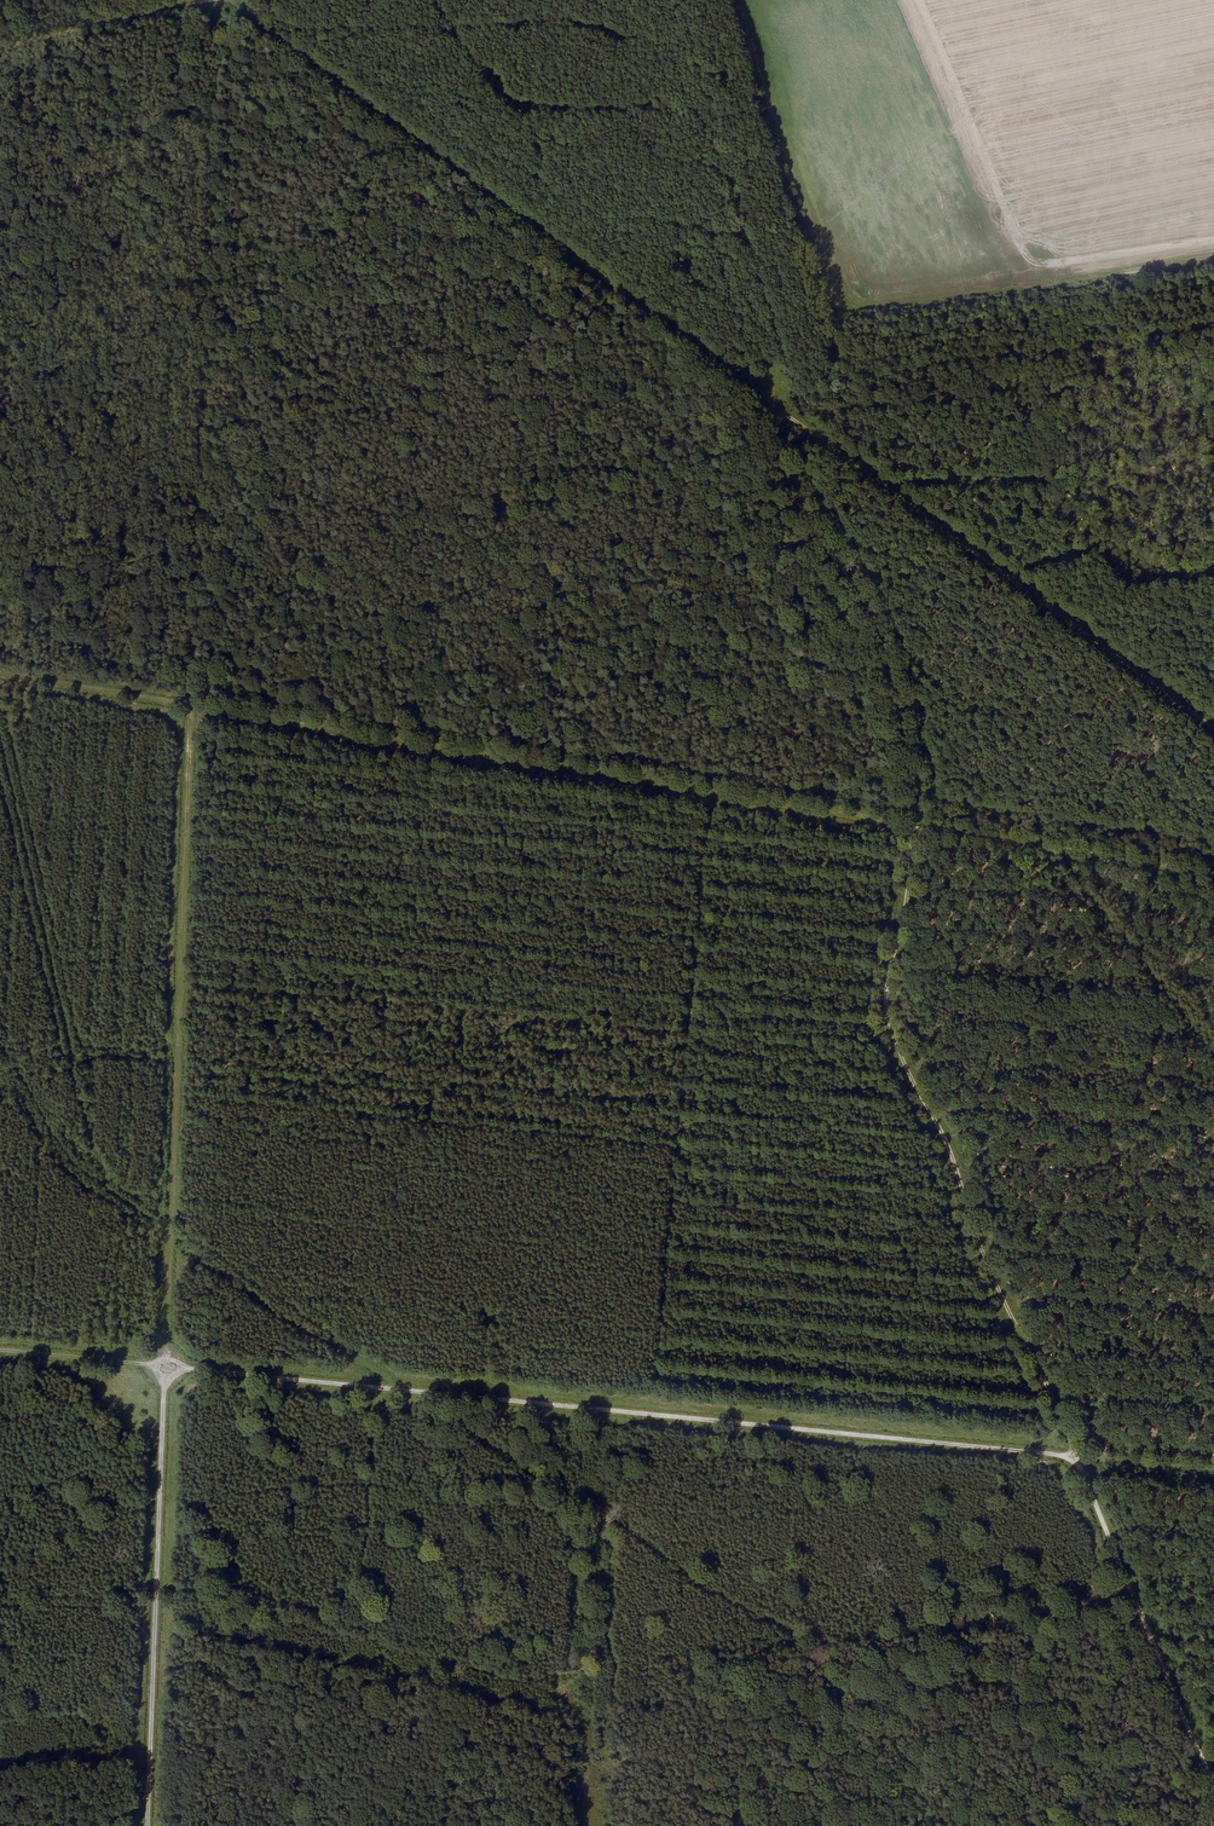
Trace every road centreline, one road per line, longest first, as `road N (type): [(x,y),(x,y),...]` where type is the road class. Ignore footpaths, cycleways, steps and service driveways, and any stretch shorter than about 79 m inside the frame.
road 1 (track): [(0,672),(1213,876)]
road 2 (track): [(1213,1471),(0,1350)]
road 3 (track): [(739,0),(831,308),(837,384),(771,402),(226,0)]
road 4 (track): [(192,704),(146,1825)]
road 5 (track): [(1213,1777),(894,1030),(890,987),(919,822)]
road 6 (track): [(771,402),(1213,730)]
road 7 (track): [(396,1389),(274,1311),(71,1161),(16,1068)]
road 8 (track): [(1213,1048),(1142,963),(1142,938),(1119,896),(1074,853)]
road 9 (track): [(216,0),(0,48)]
road 10 (track): [(16,1068),(62,1056),(180,1060)]

